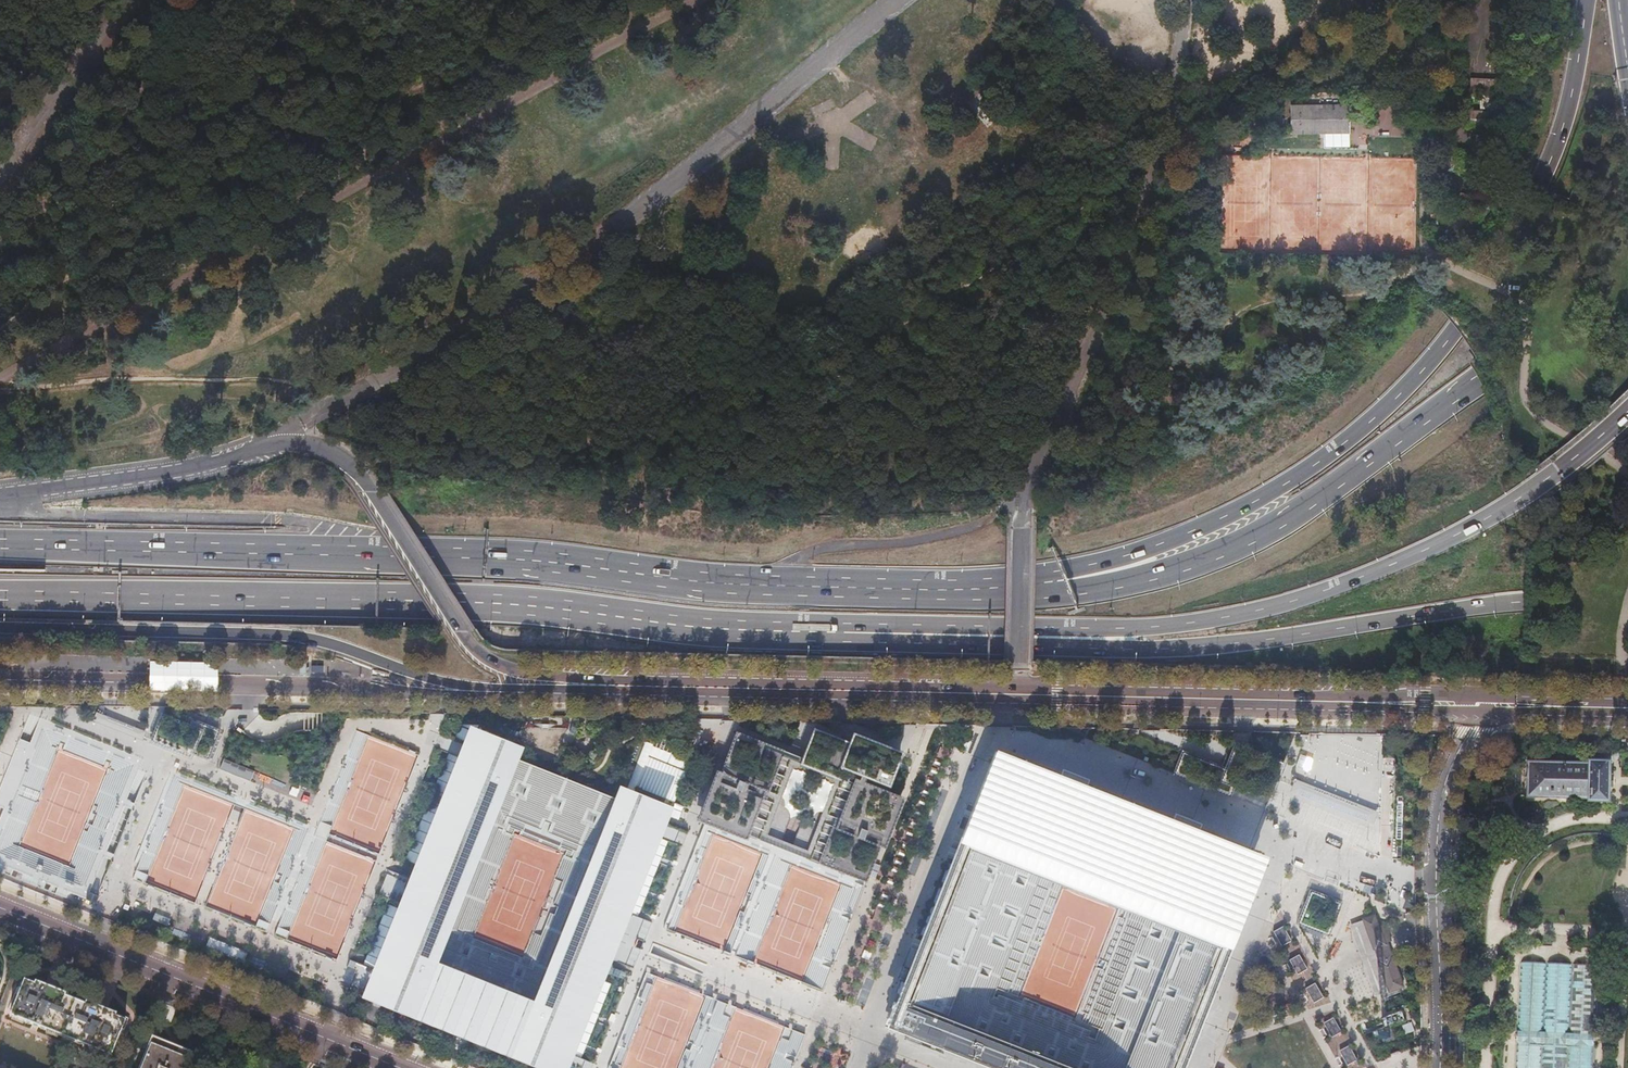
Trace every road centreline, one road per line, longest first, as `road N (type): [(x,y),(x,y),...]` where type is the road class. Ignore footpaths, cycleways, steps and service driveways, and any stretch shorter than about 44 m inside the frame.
road 1 (motorway): [(1023,584),(765,586),(546,560),(0,540)]
road 2 (motorway): [(1586,0),(1566,117),(1522,225),(1458,329),(1394,398),(1278,487),(1209,524),(1023,584)]
road 3 (secondary): [(1482,704),(619,687)]
road 4 (motorway): [(0,591),(469,600),(671,624),(856,632)]
road 5 (motorway): [(856,632),(1138,628),(1302,598),(1485,519),(1627,413)]
road 6 (track): [(0,377),(693,0)]
road 7 (motorway): [(856,632),(1153,650),(1523,601),(1627,609)]
road 8 (motorway): [(1627,338),(1561,348),(1480,381),(1303,509),(1234,545),(1164,567),(1023,584)]
road 9 (motorway): [(0,620),(281,636),(483,693)]
road 10 (secondary): [(0,679),(483,693)]
road 11 (secondary): [(619,687),(482,655),(371,491),(335,453),(274,442)]
road 12 (tertiary): [(0,908),(398,1067)]
road 13 (residential): [(1437,1067),(1435,824),(1482,704)]
road 14 (secondary): [(274,442),(193,468),(0,495)]
road 15 (secondary): [(1482,704),(1627,709)]
road 16 (secondary): [(483,693),(619,687)]

